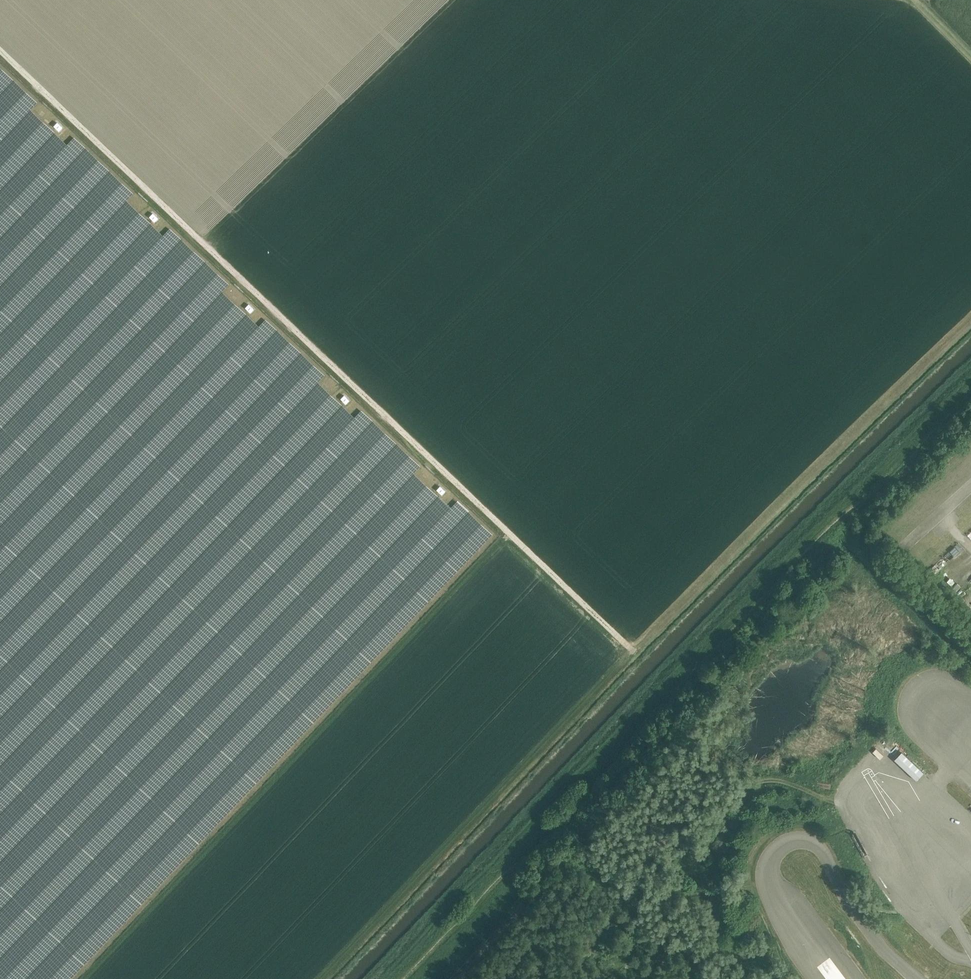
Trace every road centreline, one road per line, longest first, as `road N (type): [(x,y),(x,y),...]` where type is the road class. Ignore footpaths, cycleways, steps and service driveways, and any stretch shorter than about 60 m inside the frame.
road 1 (track): [(0,52),(637,652)]
road 2 (track): [(621,966),(630,938),(597,901),(545,889),(457,978)]

